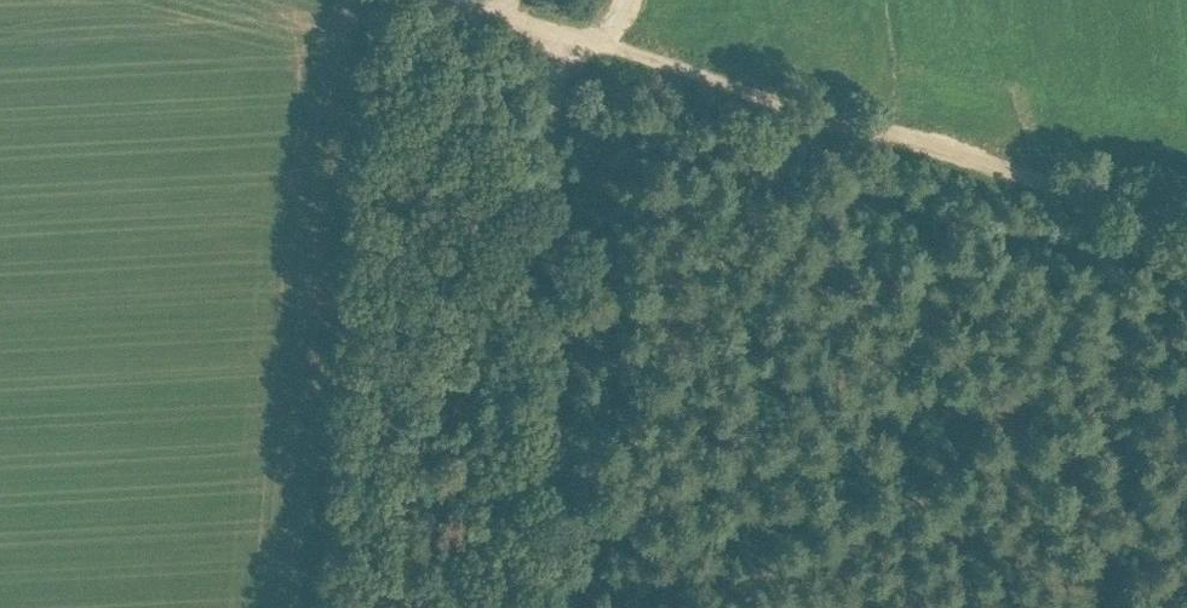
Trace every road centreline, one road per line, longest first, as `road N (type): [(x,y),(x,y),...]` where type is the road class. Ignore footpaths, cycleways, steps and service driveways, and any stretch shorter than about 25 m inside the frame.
road 1 (track): [(1186,191),(558,36),(564,607)]
road 2 (unclassified): [(558,36),(415,0)]

